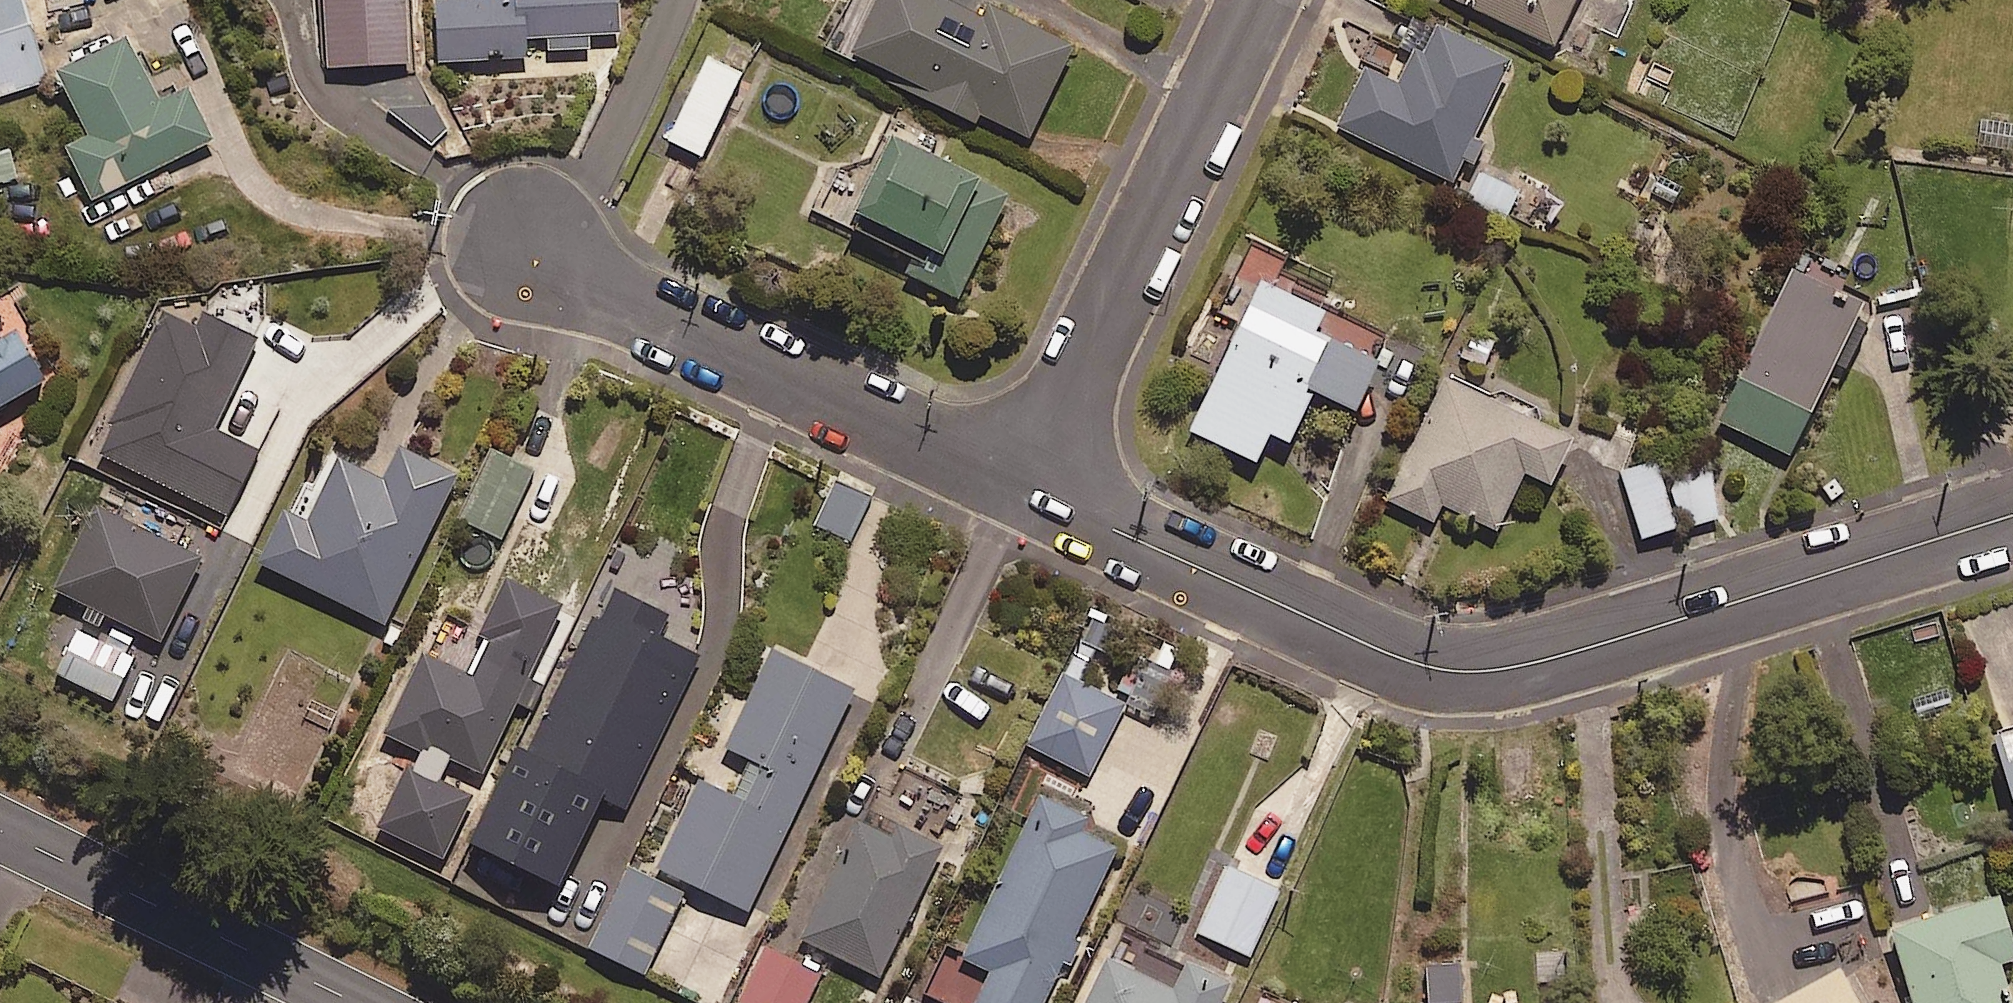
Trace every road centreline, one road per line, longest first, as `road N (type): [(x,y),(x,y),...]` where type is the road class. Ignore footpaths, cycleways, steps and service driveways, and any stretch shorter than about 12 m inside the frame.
road 1 (residential): [(2012,518),(1538,664),(1454,674),(1375,649),(1025,488)]
road 2 (residential): [(1025,488),(536,255)]
road 3 (residential): [(1260,0),(1025,488)]
road 4 (secondary): [(0,829),(357,1002)]

